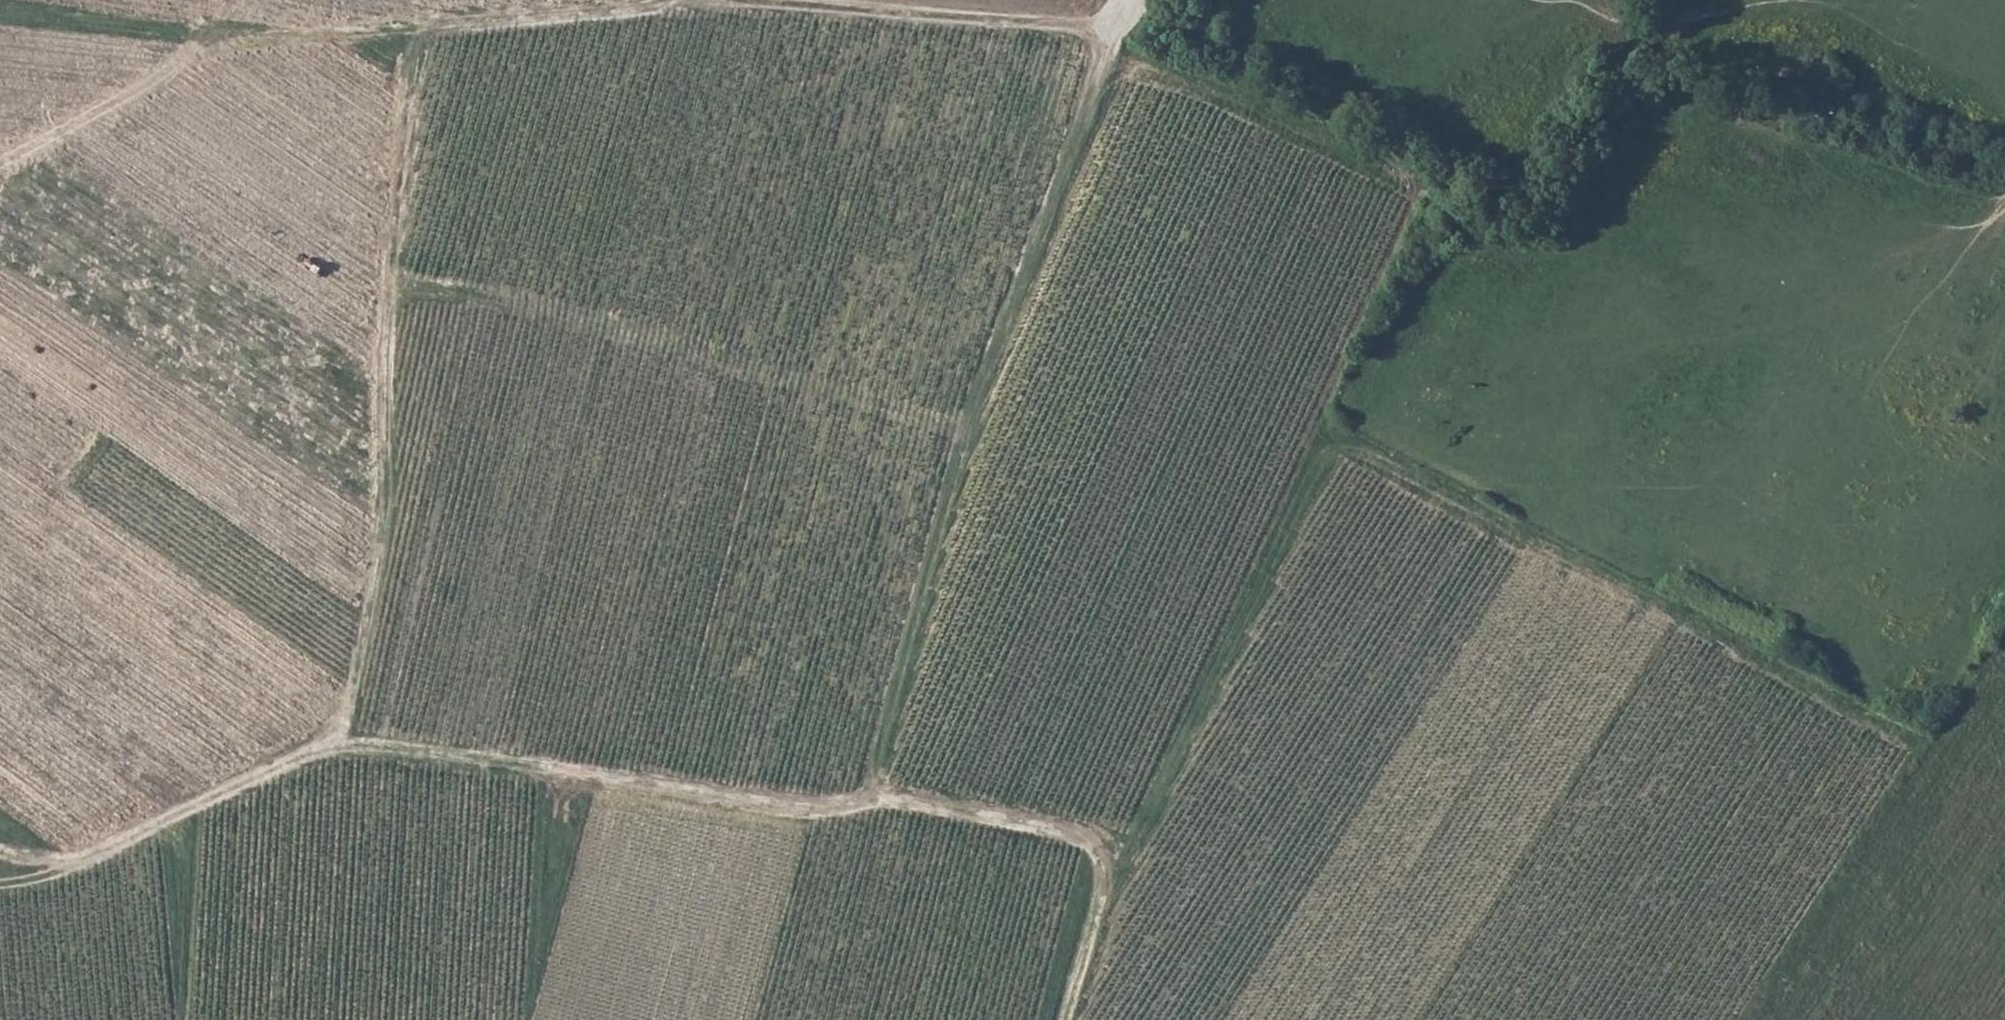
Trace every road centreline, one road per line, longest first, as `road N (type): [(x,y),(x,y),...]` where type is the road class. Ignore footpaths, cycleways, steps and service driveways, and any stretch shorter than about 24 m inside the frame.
road 1 (track): [(0,886),(112,854),(243,784),(329,752),(415,754),(812,810),(910,807),(1101,843),(1110,882),(1070,1019)]
road 2 (track): [(0,164),(201,59),(321,40),(680,9),(1114,32),(1131,0)]
road 3 (track): [(1746,1019),(1925,748)]

